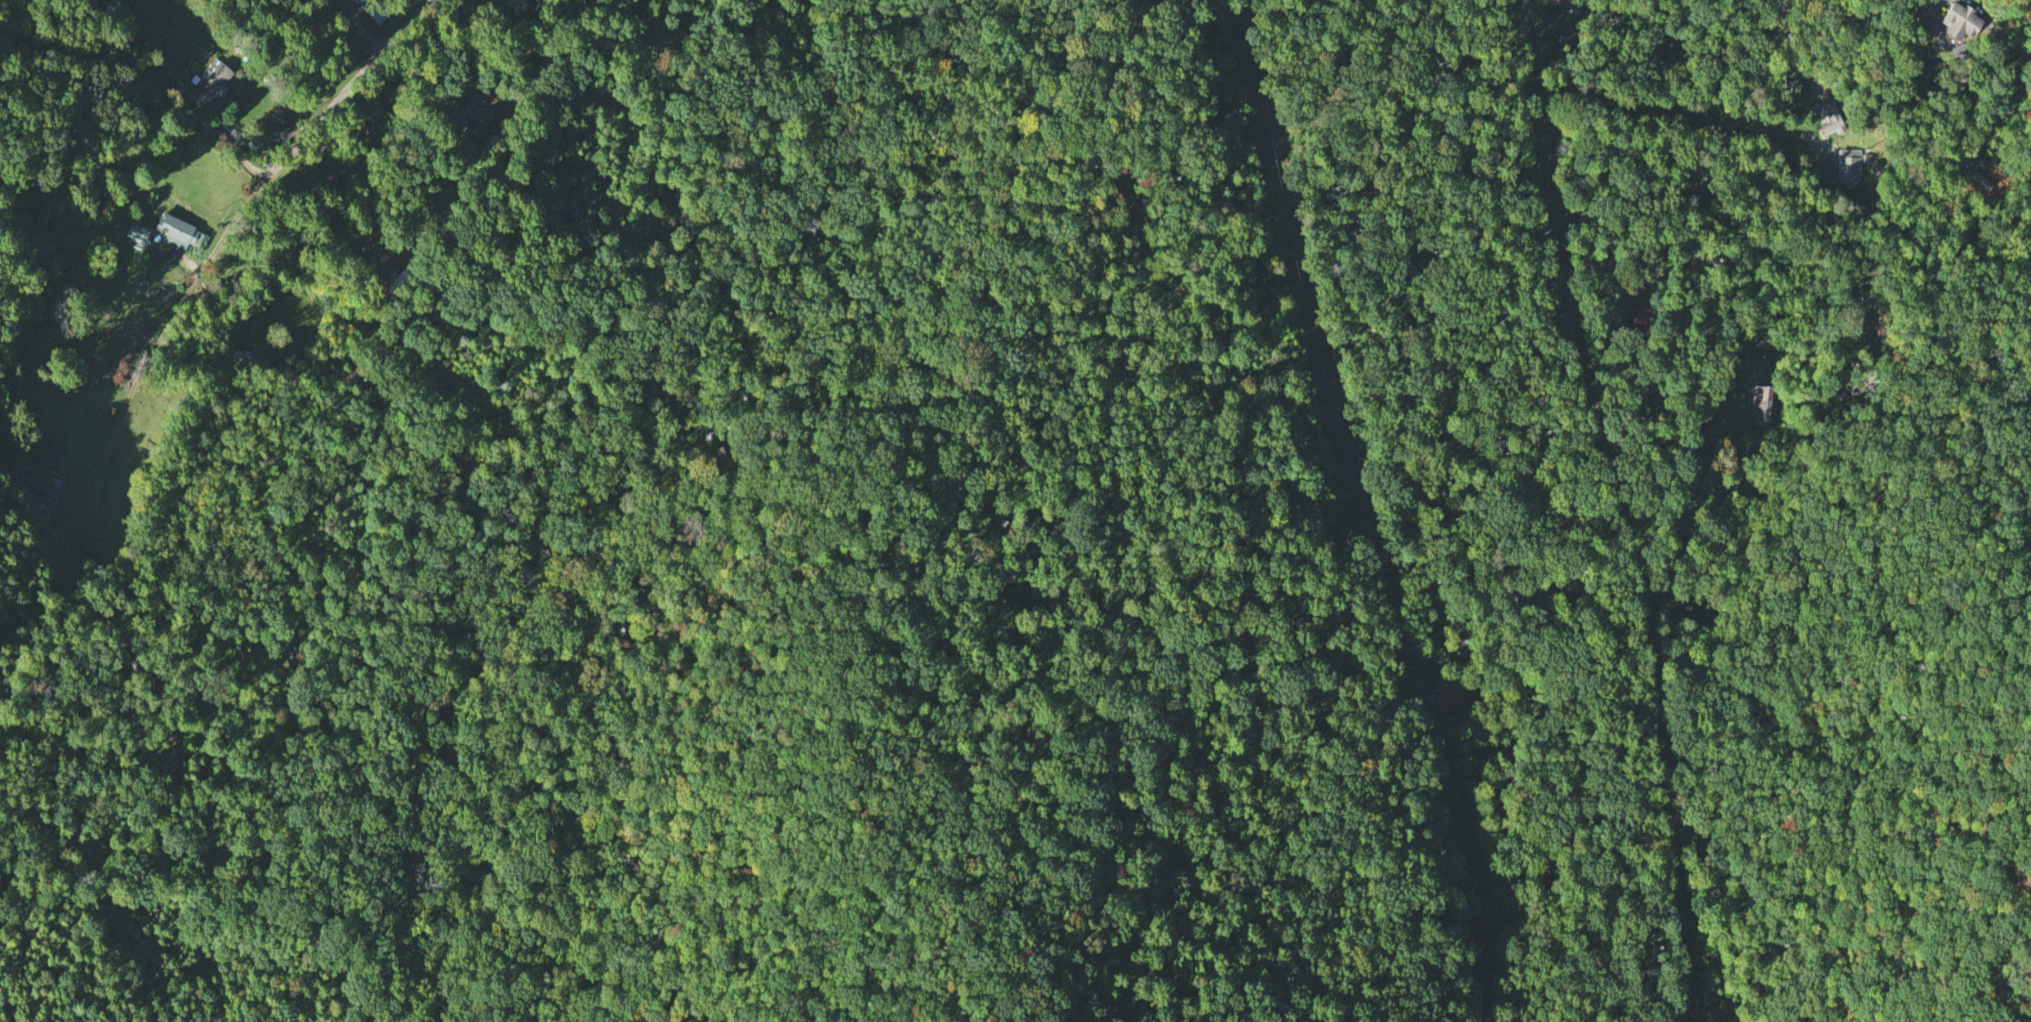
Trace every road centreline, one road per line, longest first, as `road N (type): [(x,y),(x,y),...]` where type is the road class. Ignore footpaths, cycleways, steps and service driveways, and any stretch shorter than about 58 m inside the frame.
road 1 (residential): [(267,177),(135,46),(109,35),(0,23)]
road 2 (residential): [(267,177),(429,0)]
road 3 (residential): [(1569,84),(1723,131)]

